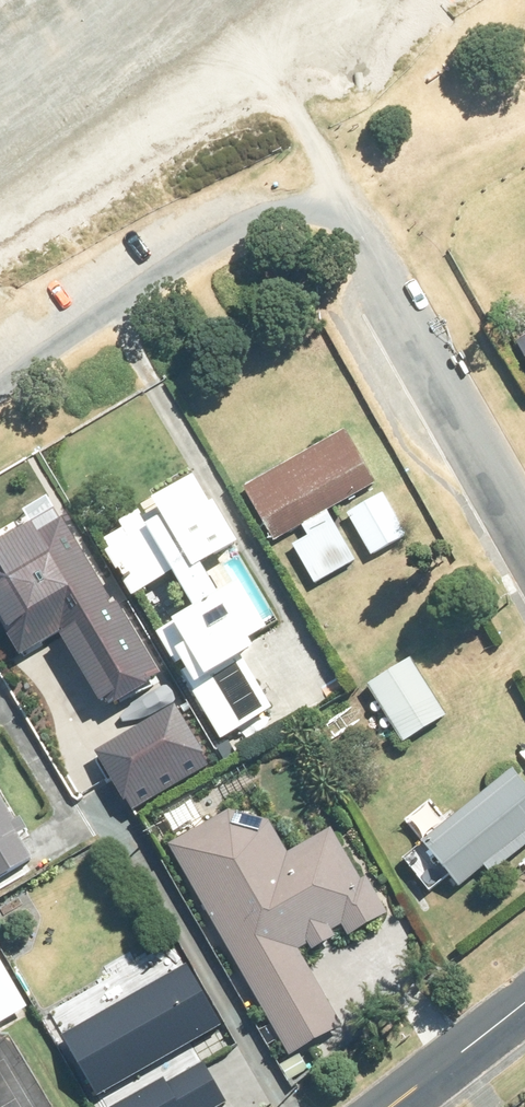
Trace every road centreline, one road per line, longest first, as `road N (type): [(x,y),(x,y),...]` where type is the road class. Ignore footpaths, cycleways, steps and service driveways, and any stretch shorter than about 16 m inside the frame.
road 1 (residential): [(524,528),(357,222)]
road 2 (tertiary): [(524,999),(387,1106)]

